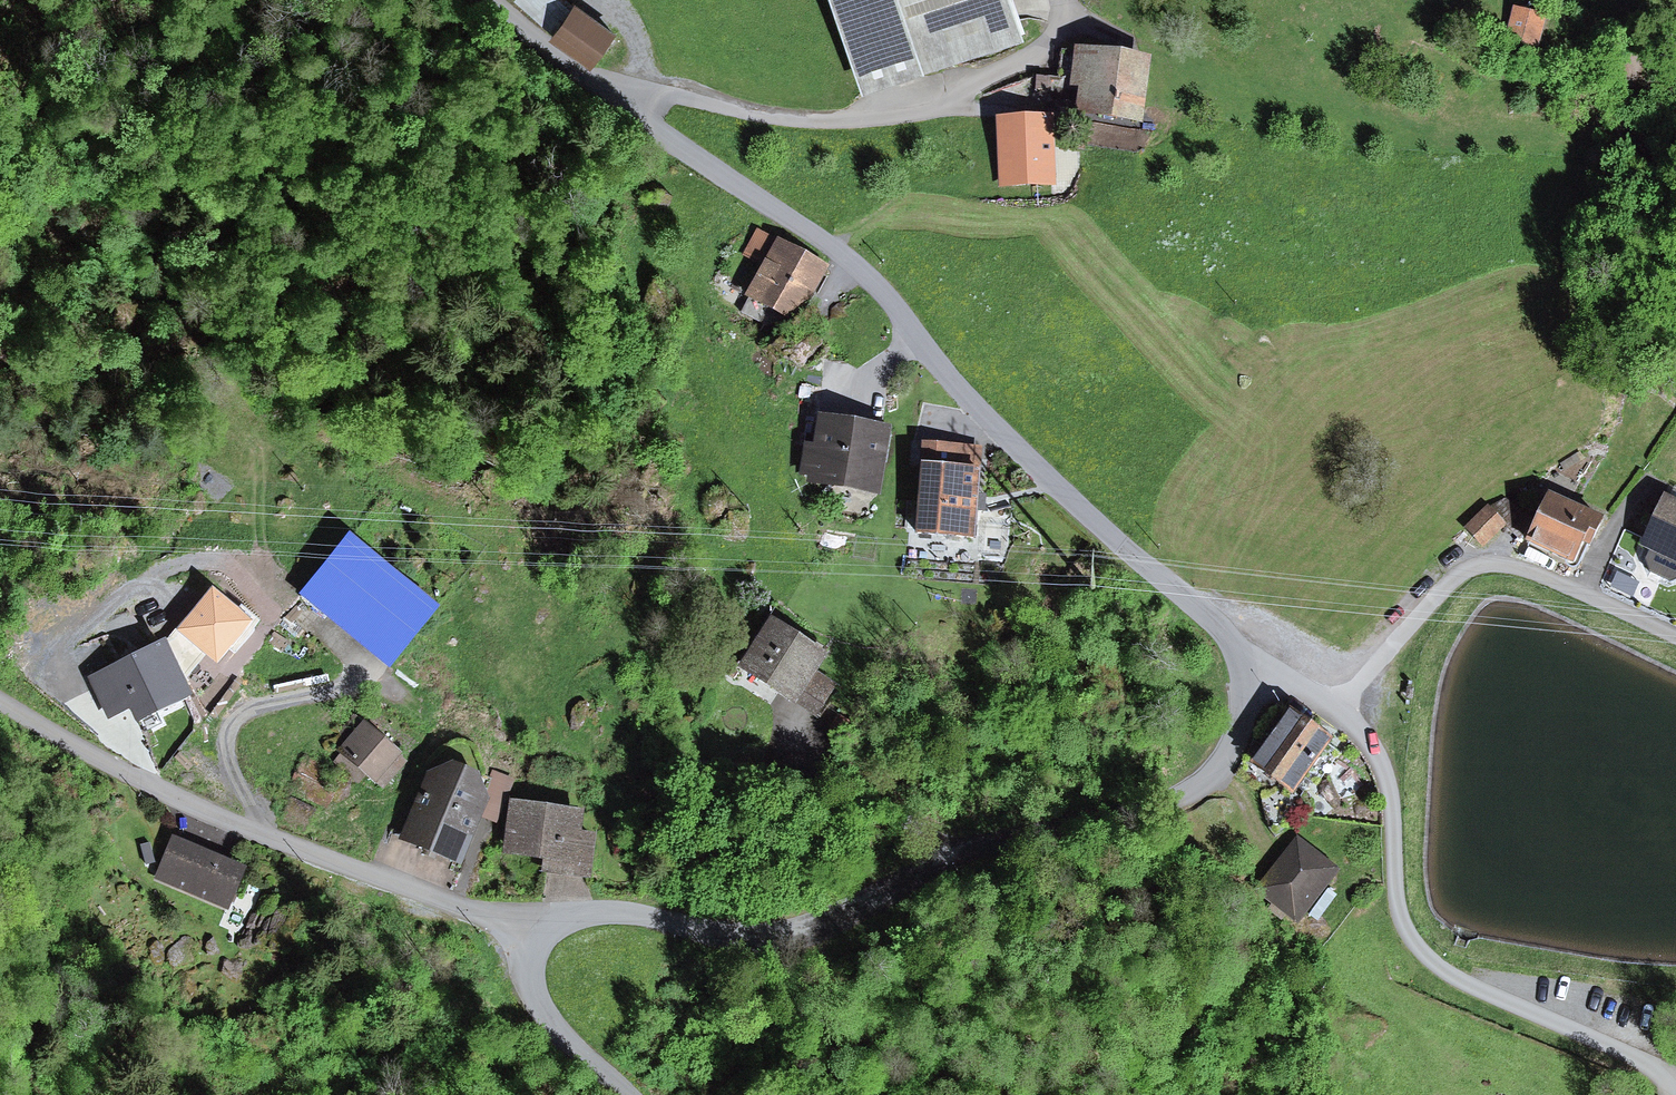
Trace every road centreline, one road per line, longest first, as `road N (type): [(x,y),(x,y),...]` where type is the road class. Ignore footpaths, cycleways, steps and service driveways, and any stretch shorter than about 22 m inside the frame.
road 1 (motorway): [(0,212),(345,263),(793,299),(1233,317),(1675,313)]
road 2 (motorway): [(1675,181),(1238,184),(791,165),(369,128),(0,80)]
road 3 (residential): [(1250,689),(1249,667),(1221,625),(1053,487),(862,272),(668,140),(488,0)]
road 4 (residential): [(544,926),(594,913),(636,916),(748,946),(830,928),(957,853),(1183,794),(1225,753),(1248,716),(1250,689)]
road 5 (residential): [(0,709),(263,834),(544,926)]
road 6 (residential): [(1675,1089),(1628,1052),(1451,977),(1410,936),(1397,889),(1393,795),(1377,746),(1344,701)]
road 7 (residential): [(1344,701),(1462,574),(1481,565),(1542,573),(1675,633)]
road 8 (unclassified): [(544,926),(534,982),(557,1024),(631,1094)]

